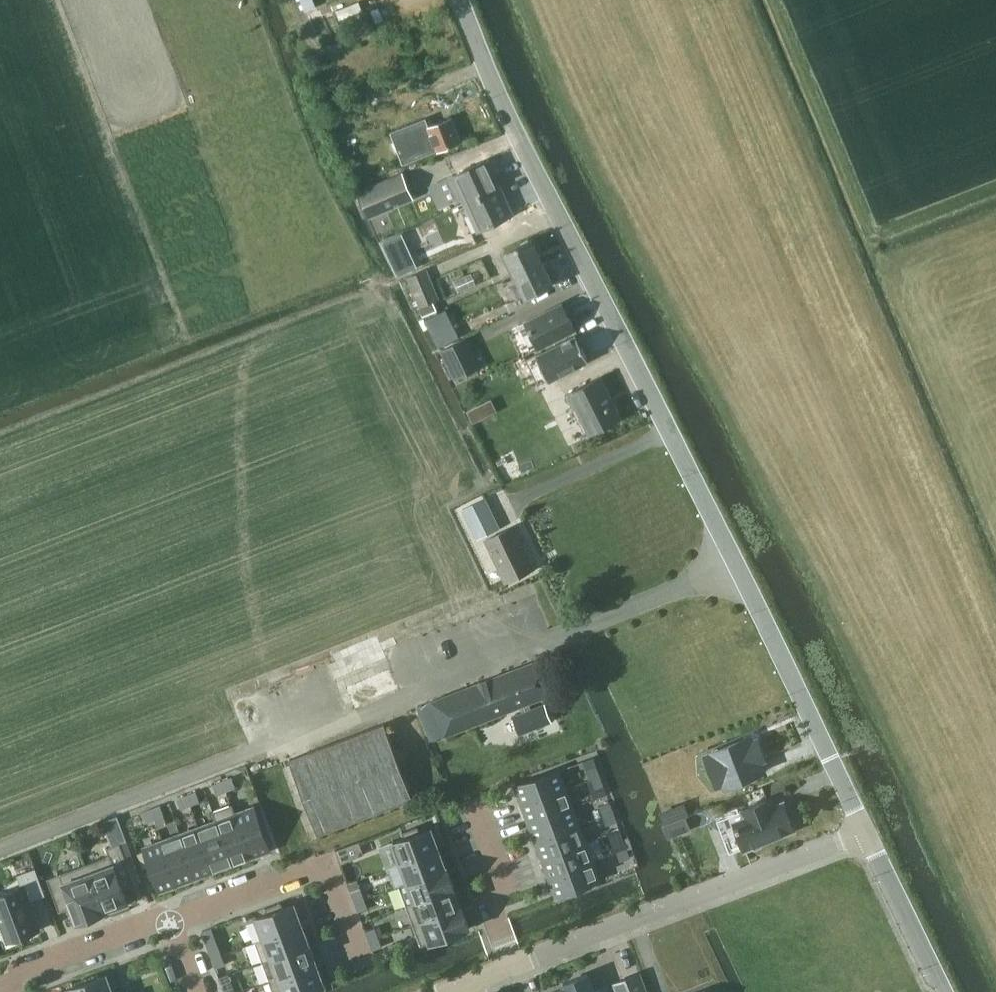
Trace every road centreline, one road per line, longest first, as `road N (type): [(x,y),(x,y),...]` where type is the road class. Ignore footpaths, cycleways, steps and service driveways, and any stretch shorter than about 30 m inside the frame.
road 1 (residential): [(867,832),(483,61),(462,0)]
road 2 (residential): [(515,967),(867,832)]
road 3 (track): [(0,850),(272,744),(289,746)]
road 4 (residential): [(367,968),(328,863),(171,920)]
road 5 (residential): [(171,920),(21,969),(0,984)]
road 6 (residential): [(515,967),(491,899),(501,867),(475,800)]
road 7 (residential): [(945,991),(867,832)]

